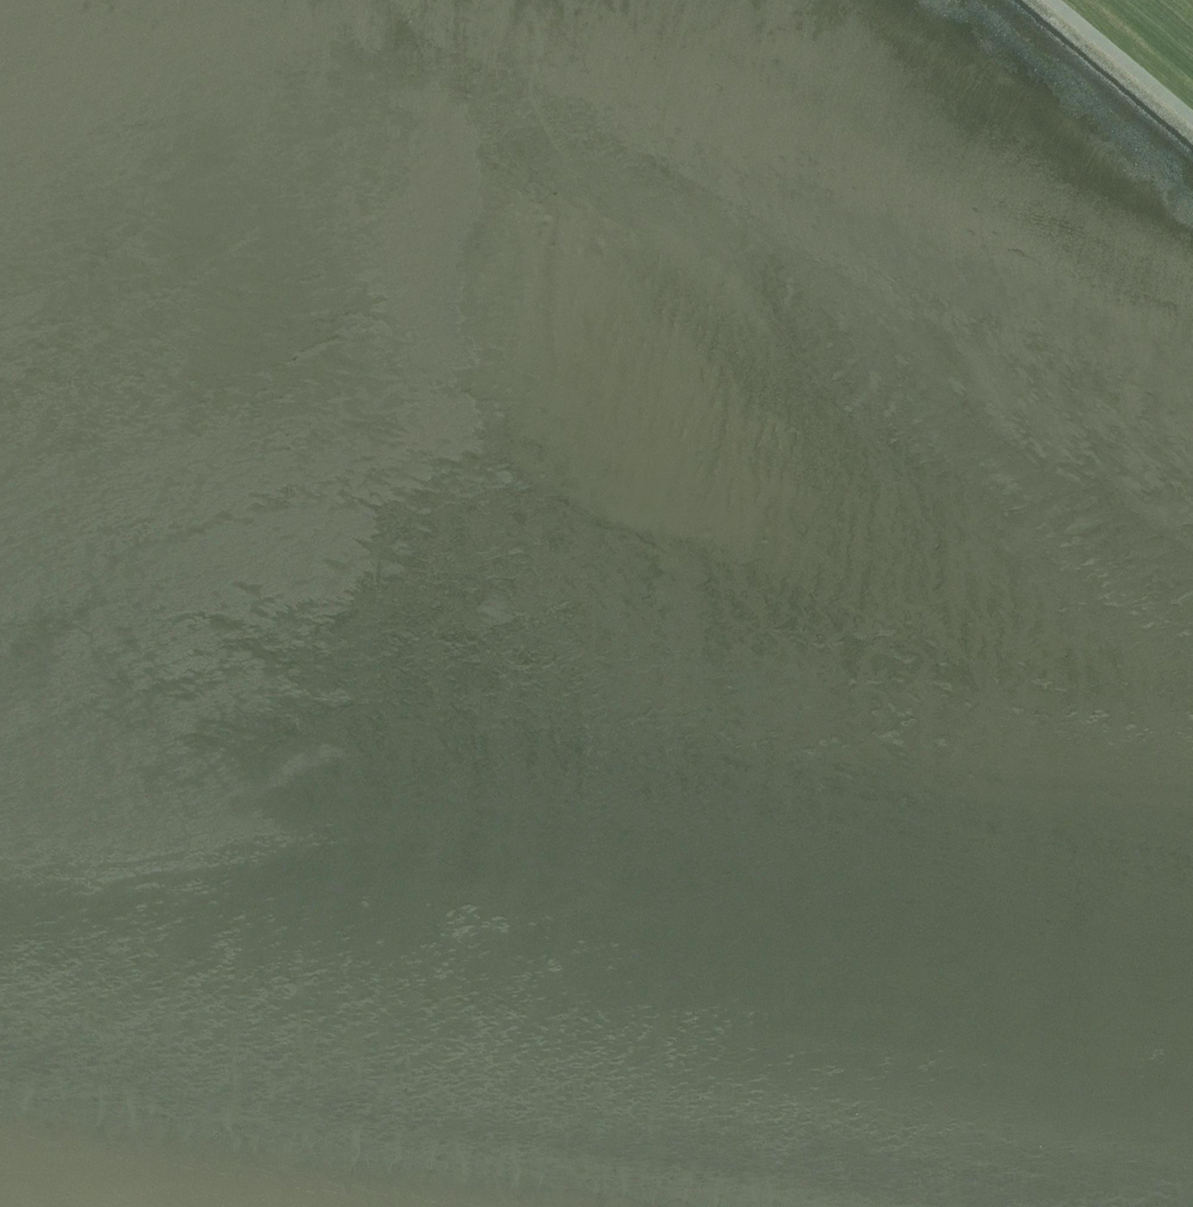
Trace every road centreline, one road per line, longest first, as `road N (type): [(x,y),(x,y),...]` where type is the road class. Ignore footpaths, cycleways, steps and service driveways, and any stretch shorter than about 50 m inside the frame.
road 1 (track): [(1192,117),(1054,0)]

